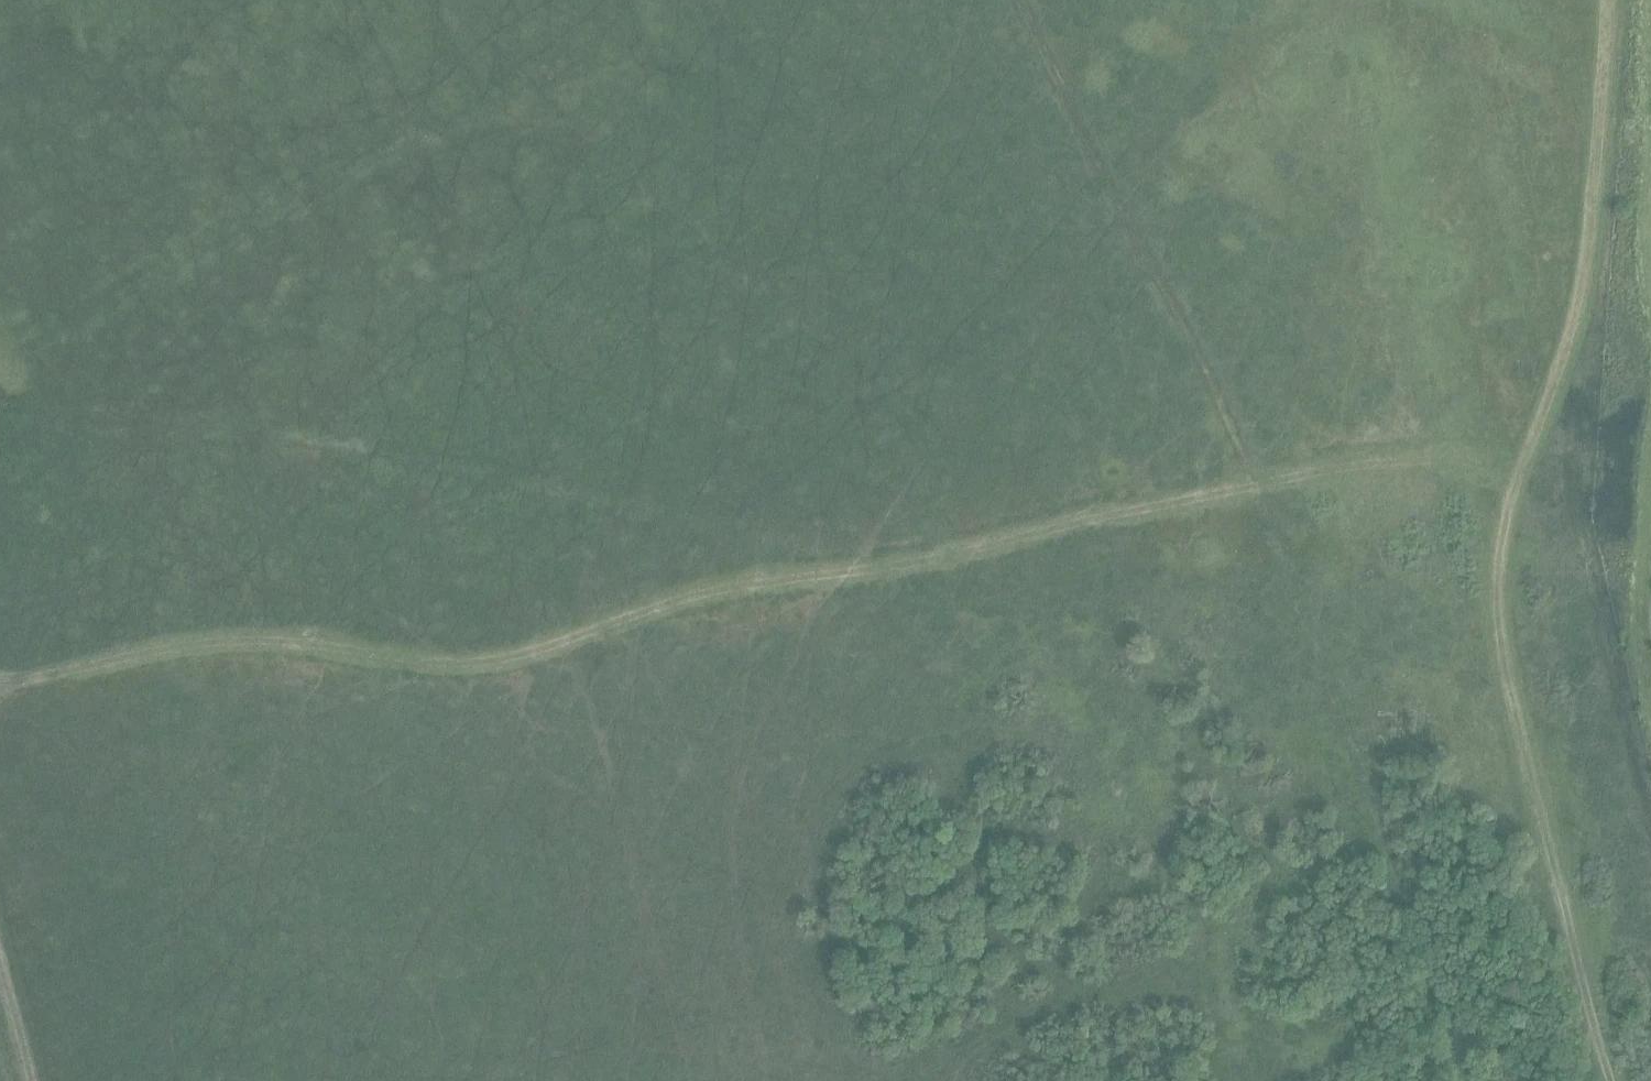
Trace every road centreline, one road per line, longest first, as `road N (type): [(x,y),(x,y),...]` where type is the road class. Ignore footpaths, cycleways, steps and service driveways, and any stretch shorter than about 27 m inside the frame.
road 1 (track): [(0,690),(211,644),(455,666),(537,649),(714,589),(926,561),(1380,462),(1523,456)]
road 2 (track): [(1445,1080),(1253,486),(1018,0)]
road 3 (track): [(1610,0),(1596,295),(1499,530),(1621,1080)]
road 4 (track): [(31,1080),(0,961)]

